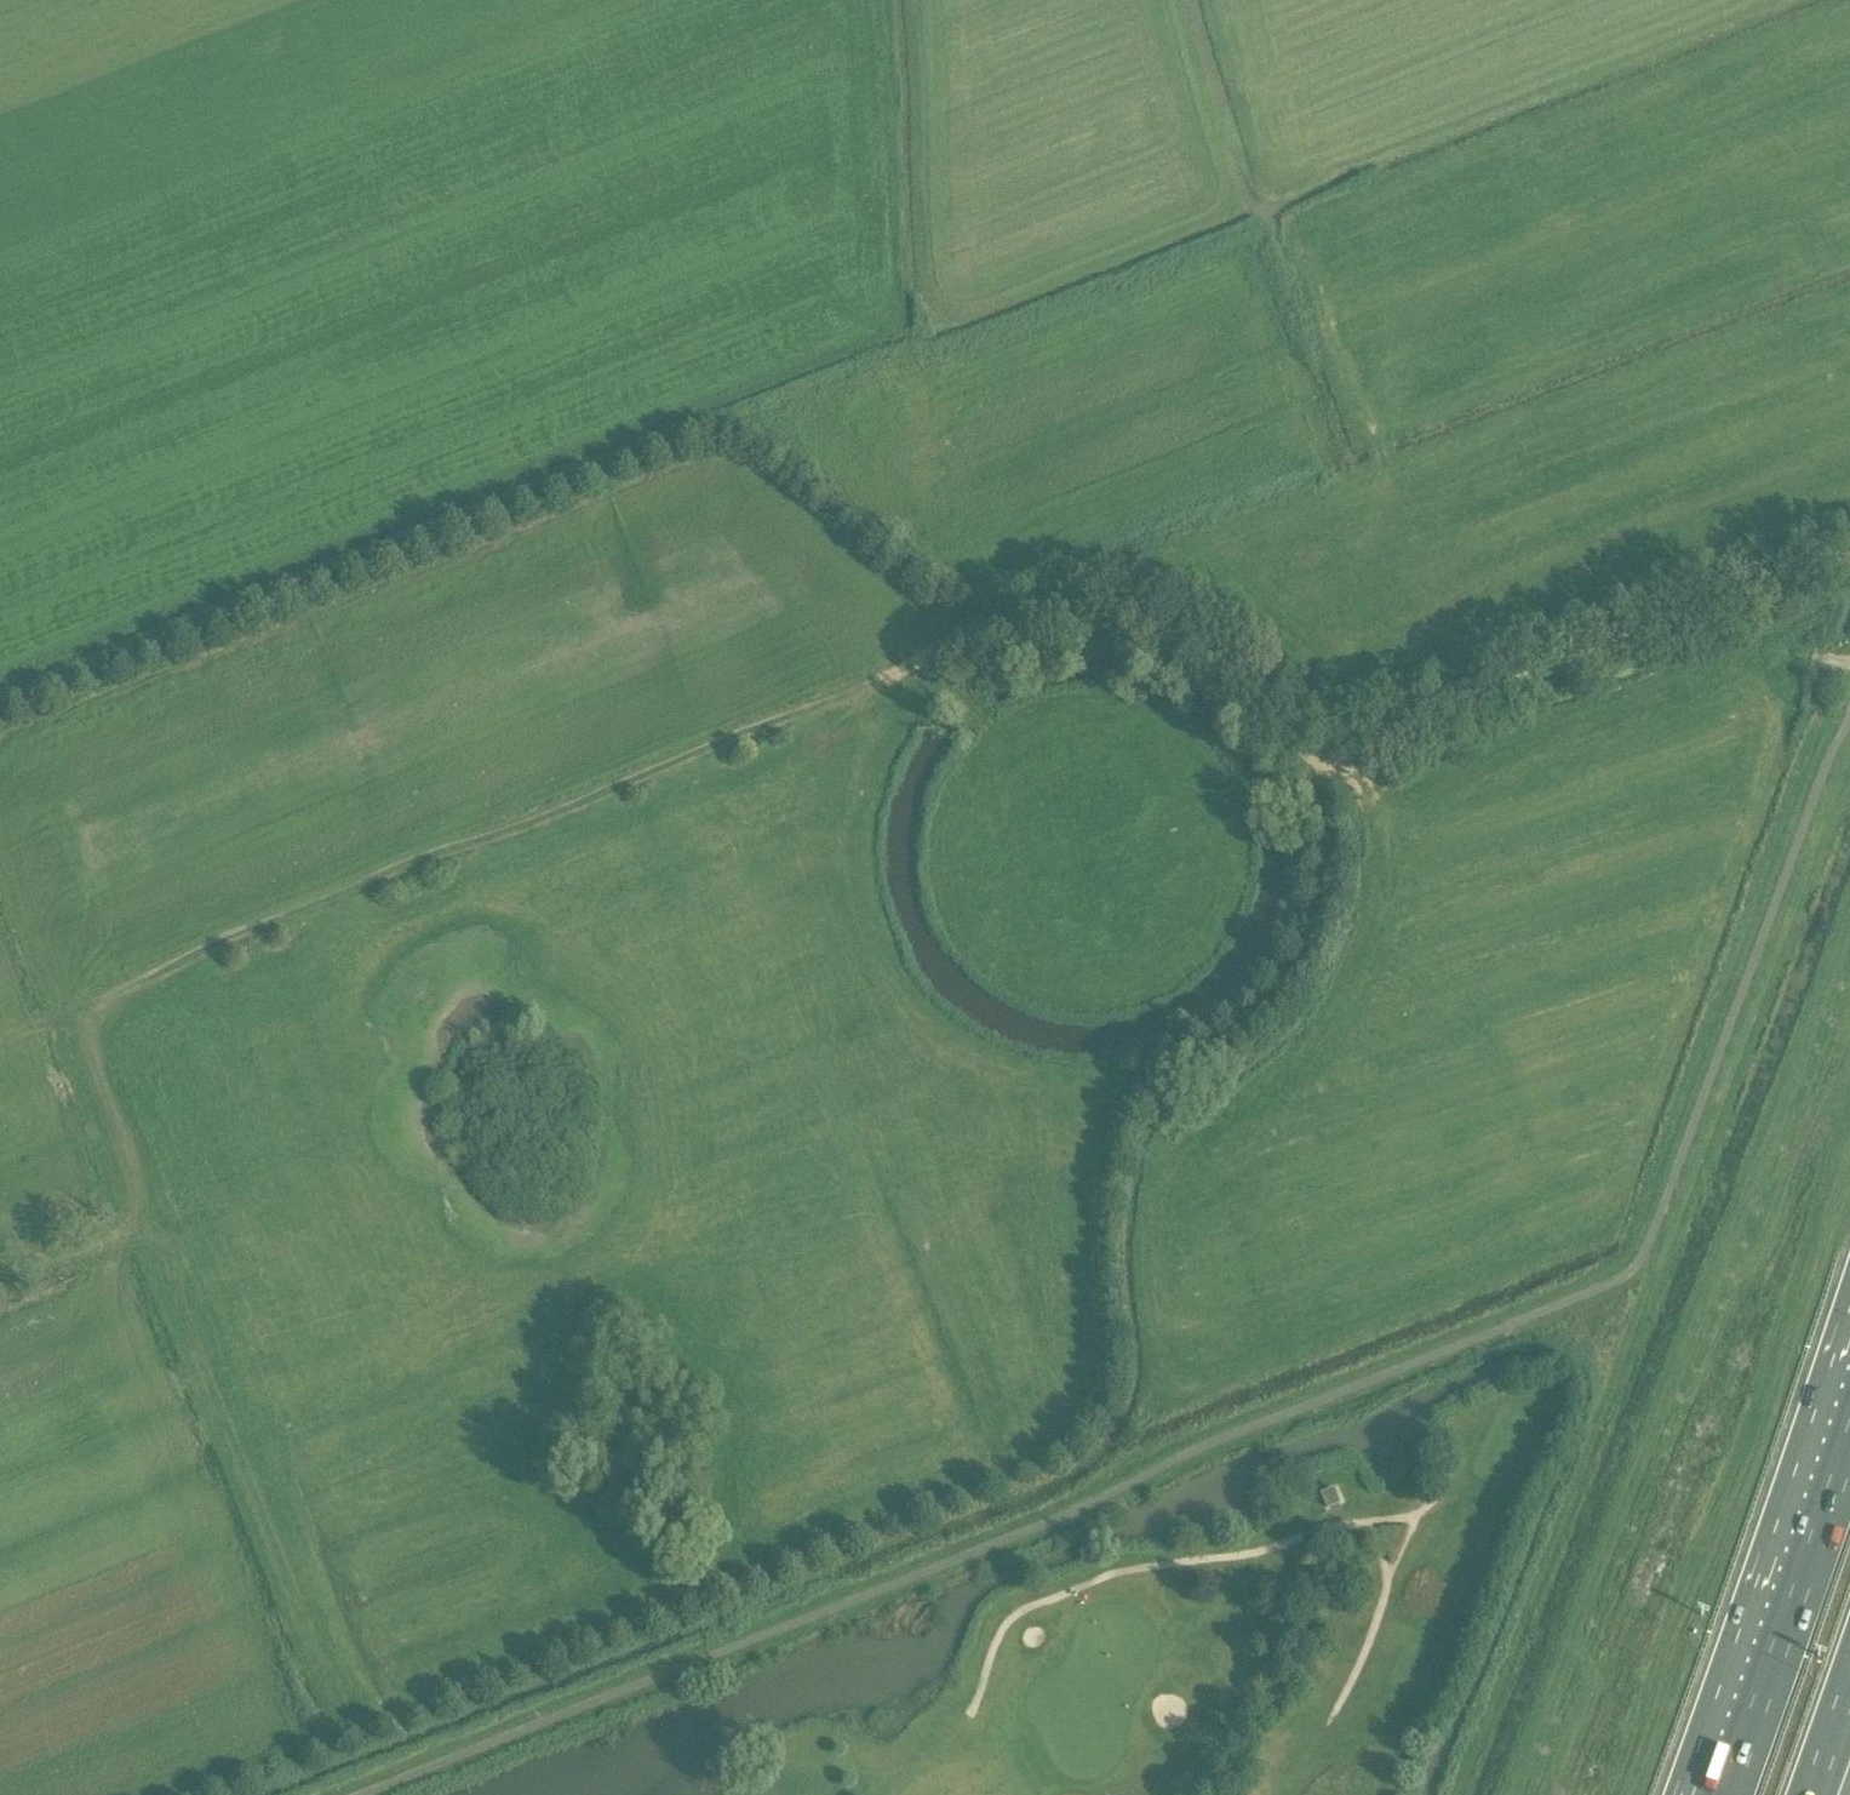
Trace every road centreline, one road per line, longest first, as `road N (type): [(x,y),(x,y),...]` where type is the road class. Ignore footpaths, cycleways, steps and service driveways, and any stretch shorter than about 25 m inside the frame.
road 1 (track): [(1329,755),(1328,872),(1304,946),(1255,1017),(1133,1114),(1110,1164),(1098,1225),(1101,1303)]
road 2 (motorway): [(1849,1381),(1708,1794)]

